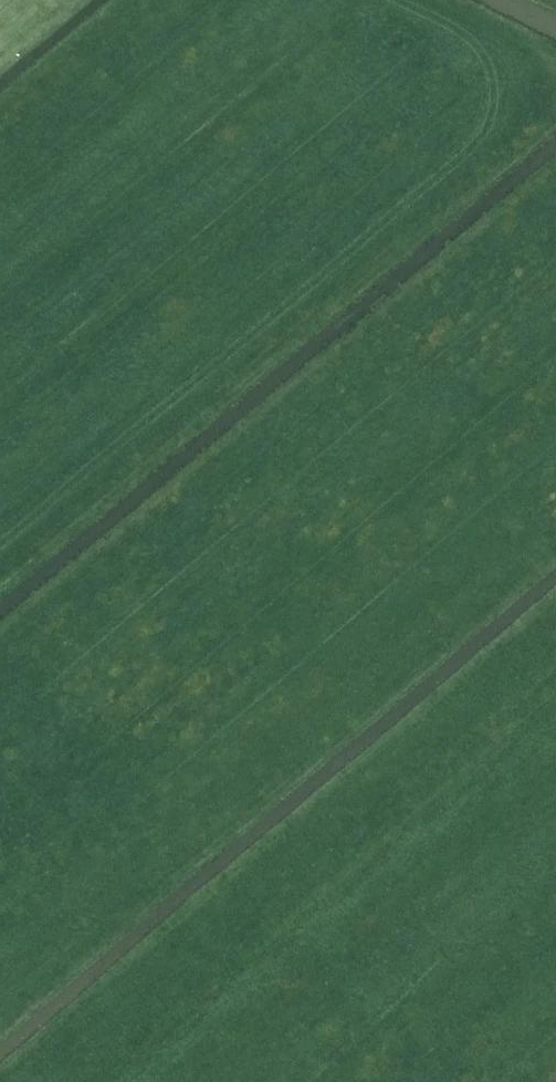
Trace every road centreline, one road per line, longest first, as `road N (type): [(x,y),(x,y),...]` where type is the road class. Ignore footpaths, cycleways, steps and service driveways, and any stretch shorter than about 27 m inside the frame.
road 1 (track): [(0,545),(448,173),(469,146),(487,95),(480,70),(448,22),(404,0)]

